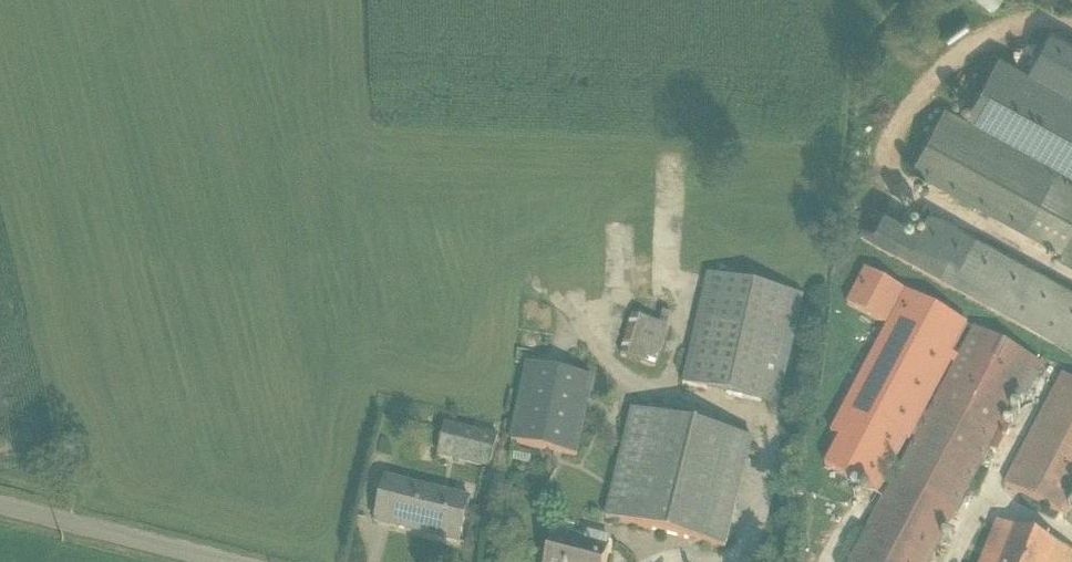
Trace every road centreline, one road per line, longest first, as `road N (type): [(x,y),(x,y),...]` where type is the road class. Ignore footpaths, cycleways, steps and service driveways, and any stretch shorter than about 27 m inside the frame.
road 1 (unclassified): [(0,513),(190,561)]

